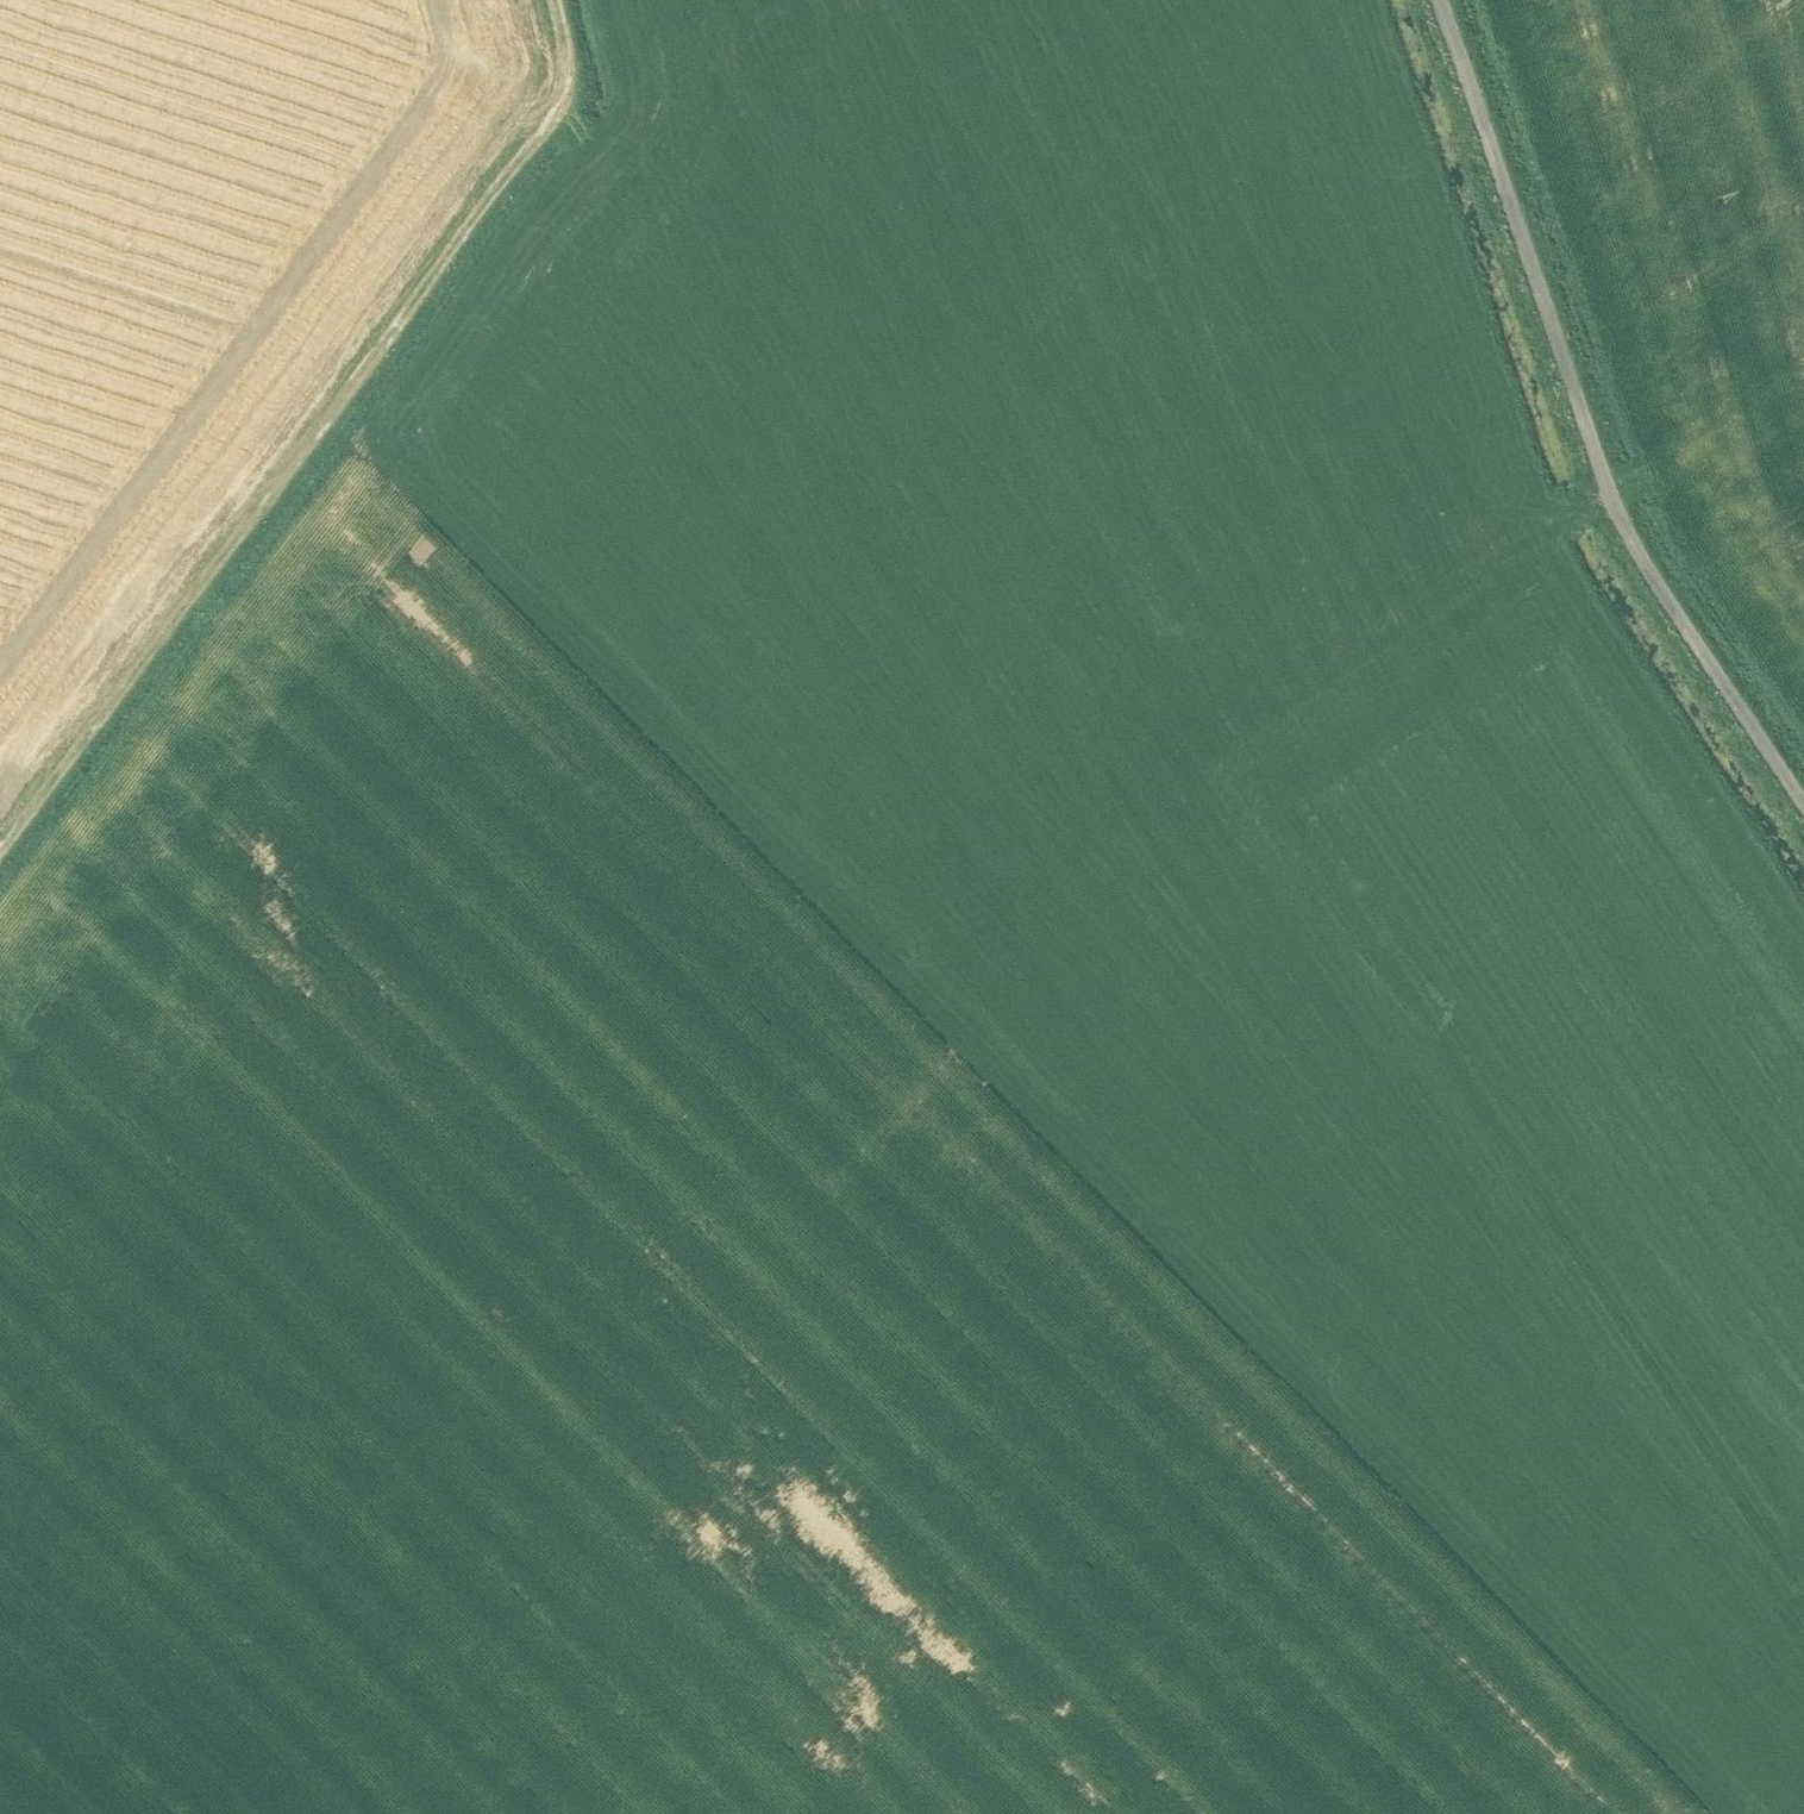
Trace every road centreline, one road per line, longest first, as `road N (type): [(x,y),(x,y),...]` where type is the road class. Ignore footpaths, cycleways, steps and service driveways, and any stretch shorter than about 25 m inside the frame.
road 1 (track): [(0,851),(148,668),(240,532),(560,114),(570,77),(552,0)]
road 2 (track): [(1803,800),(1627,535),(1441,0)]

